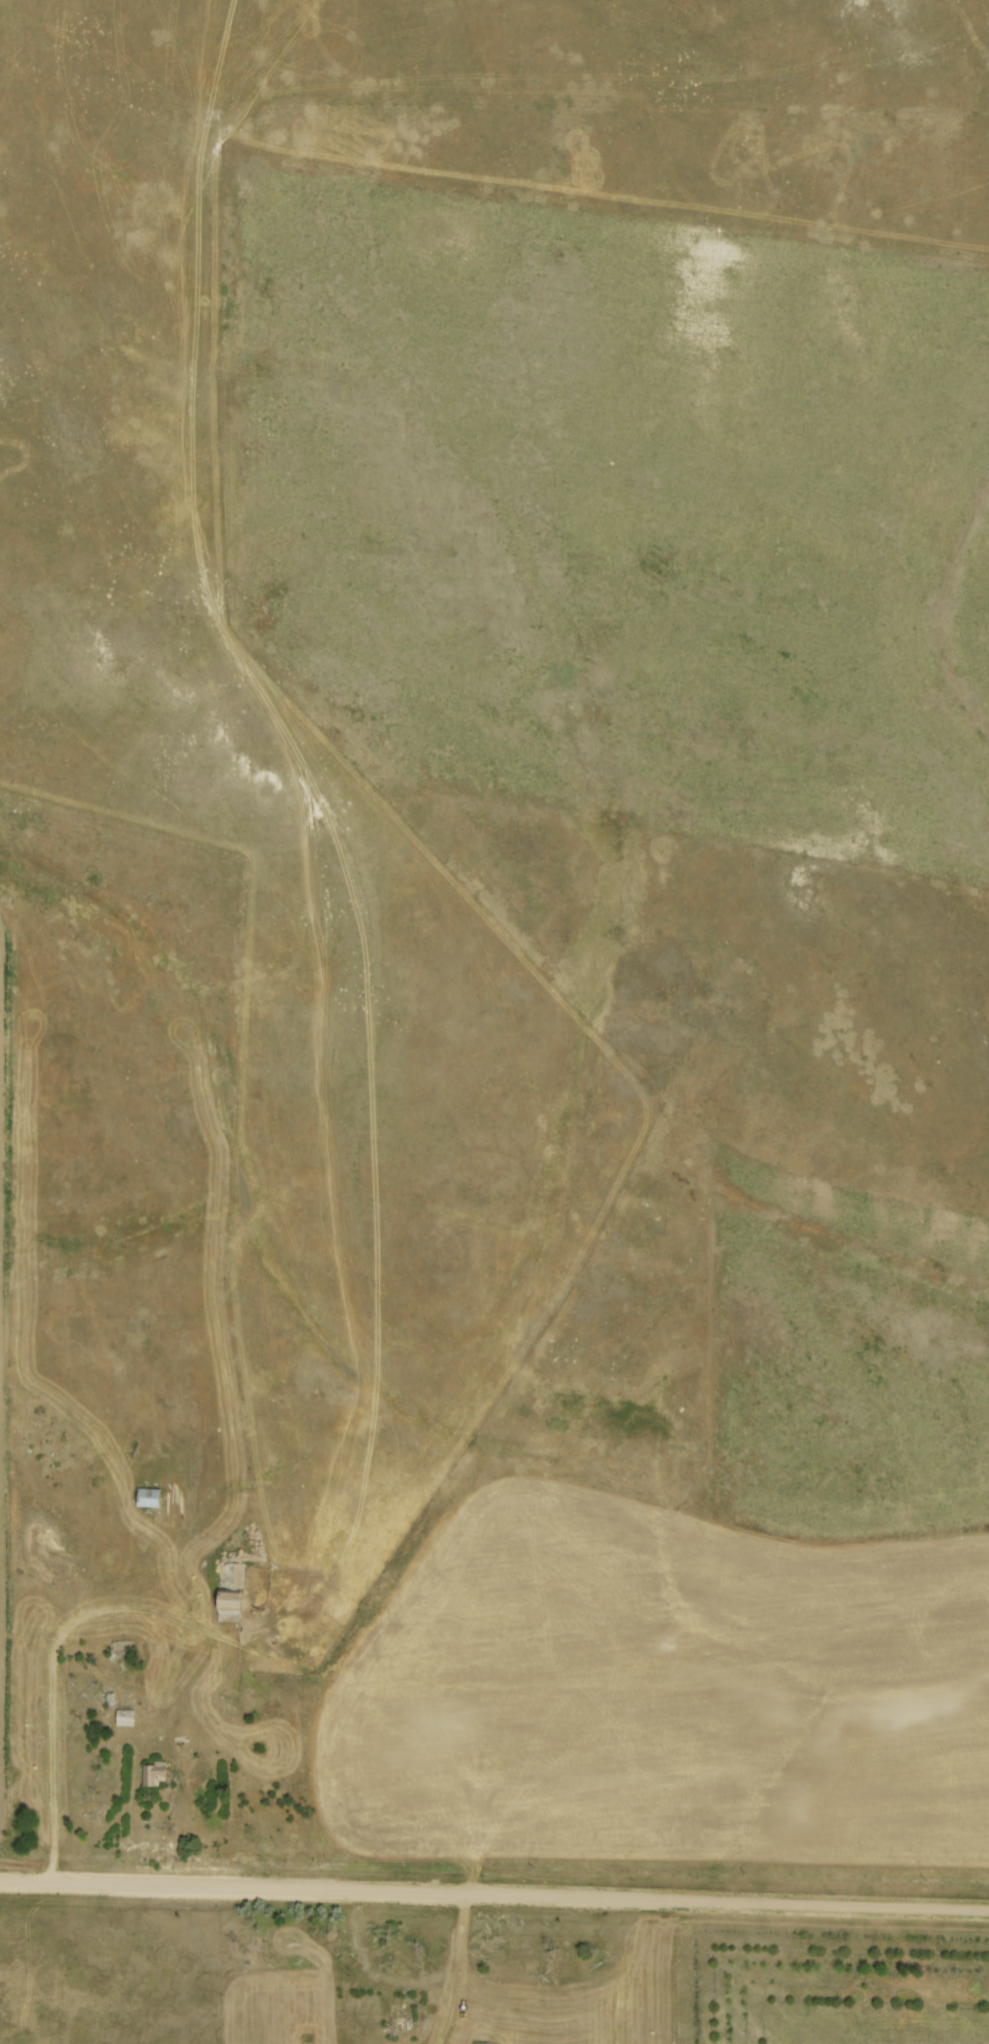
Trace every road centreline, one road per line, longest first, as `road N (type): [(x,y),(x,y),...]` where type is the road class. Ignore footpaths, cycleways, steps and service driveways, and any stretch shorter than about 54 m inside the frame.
road 1 (residential): [(0,1882),(988,1909)]
road 2 (track): [(439,2043),(474,1853)]

